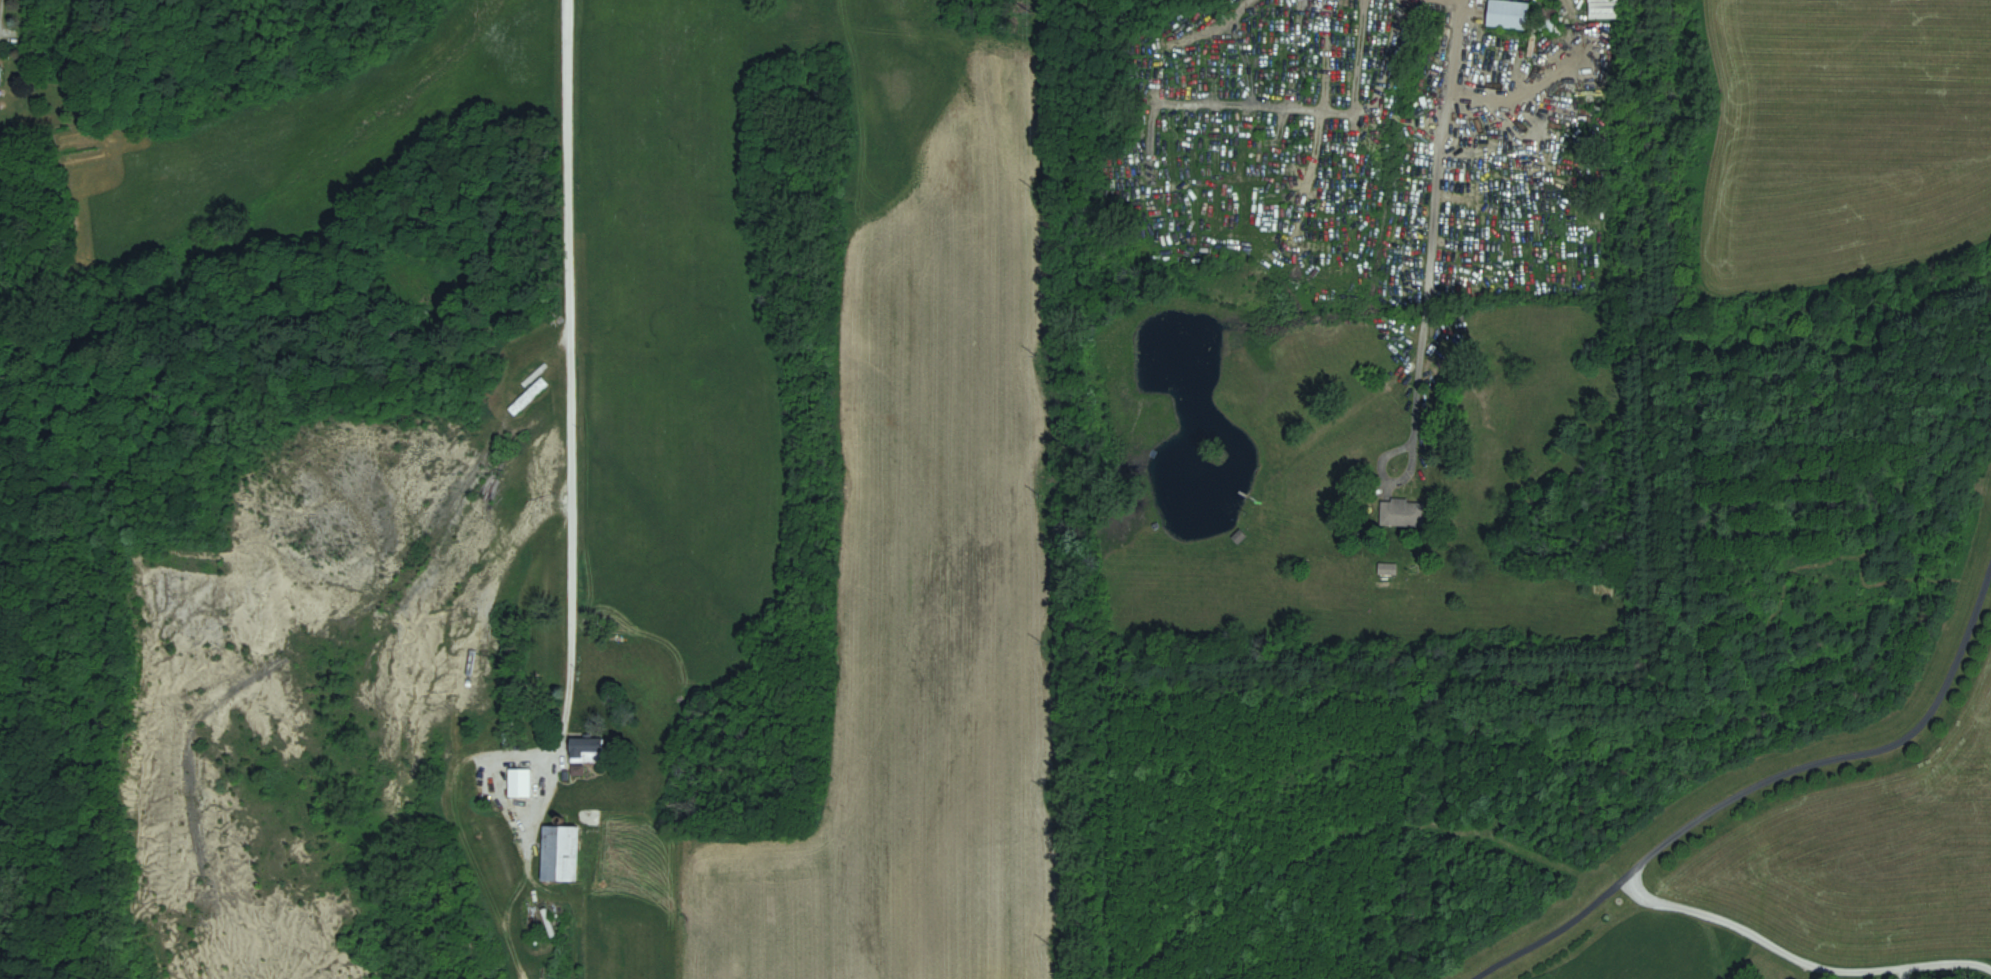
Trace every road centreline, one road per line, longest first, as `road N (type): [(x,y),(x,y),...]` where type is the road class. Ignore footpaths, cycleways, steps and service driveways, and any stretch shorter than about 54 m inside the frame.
road 1 (residential): [(568,978),(571,914),(564,897),(531,882),(528,865),(568,677),(565,0)]
road 2 (residential): [(1990,966),(1830,972),(1625,885),(1560,937),(1476,978)]
road 3 (residential): [(1625,885),(1695,825),(1756,791),(1882,756),(1918,737),(1937,708),(1990,565)]

